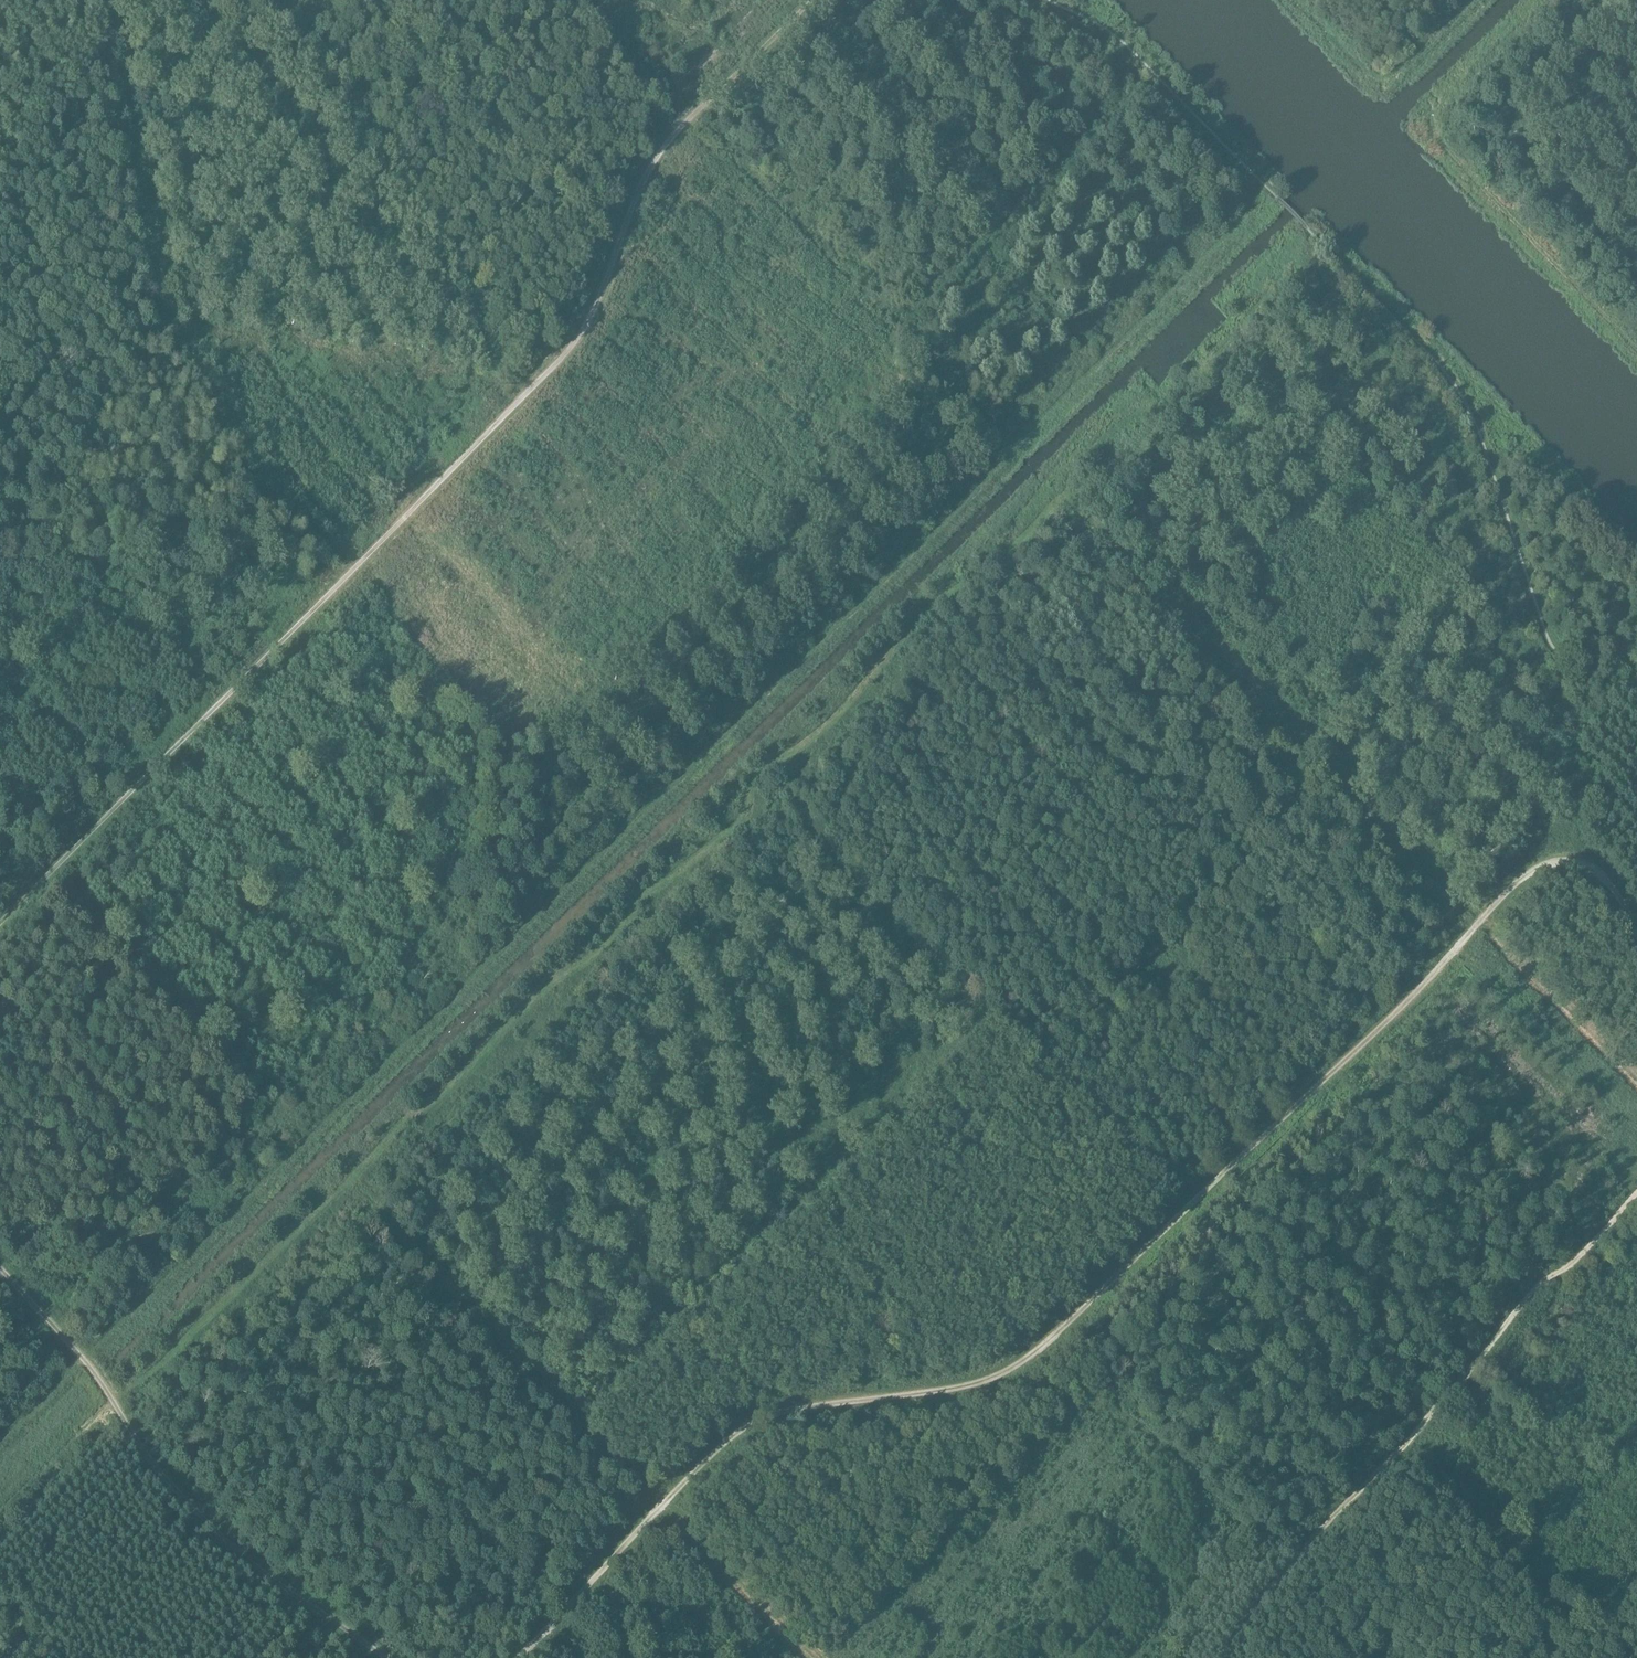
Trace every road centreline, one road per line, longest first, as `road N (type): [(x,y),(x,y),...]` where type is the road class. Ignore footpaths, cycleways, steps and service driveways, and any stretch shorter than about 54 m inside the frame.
road 1 (track): [(525,1657),(702,1462),(764,1418),(970,1387),(1028,1359),(1404,1008),(1539,865),(1584,859),(1606,875),(1636,929)]
road 2 (track): [(815,0),(649,166),(582,317),(524,398),(0,920)]
road 3 (track): [(0,1268),(91,1367),(141,1444),(203,1517),(252,1562),(385,1657)]
road 4 (track): [(1550,0),(1447,101),(1436,129),(1457,161),(1636,348)]
road 5 (track): [(1300,0),(1375,76),(1393,81),(1476,0)]

